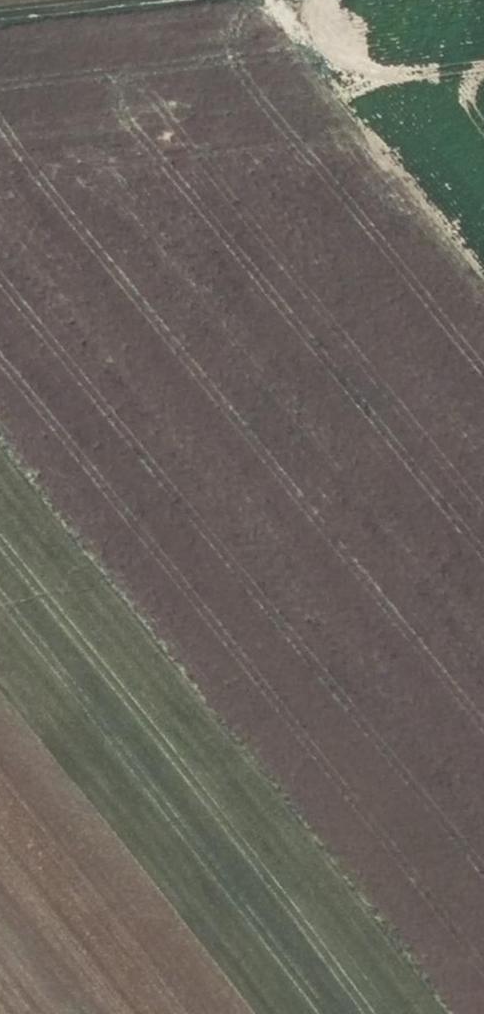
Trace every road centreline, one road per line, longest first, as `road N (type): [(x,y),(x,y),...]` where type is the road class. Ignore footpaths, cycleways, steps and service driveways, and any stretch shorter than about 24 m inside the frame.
road 1 (track): [(0,17),(138,0)]

